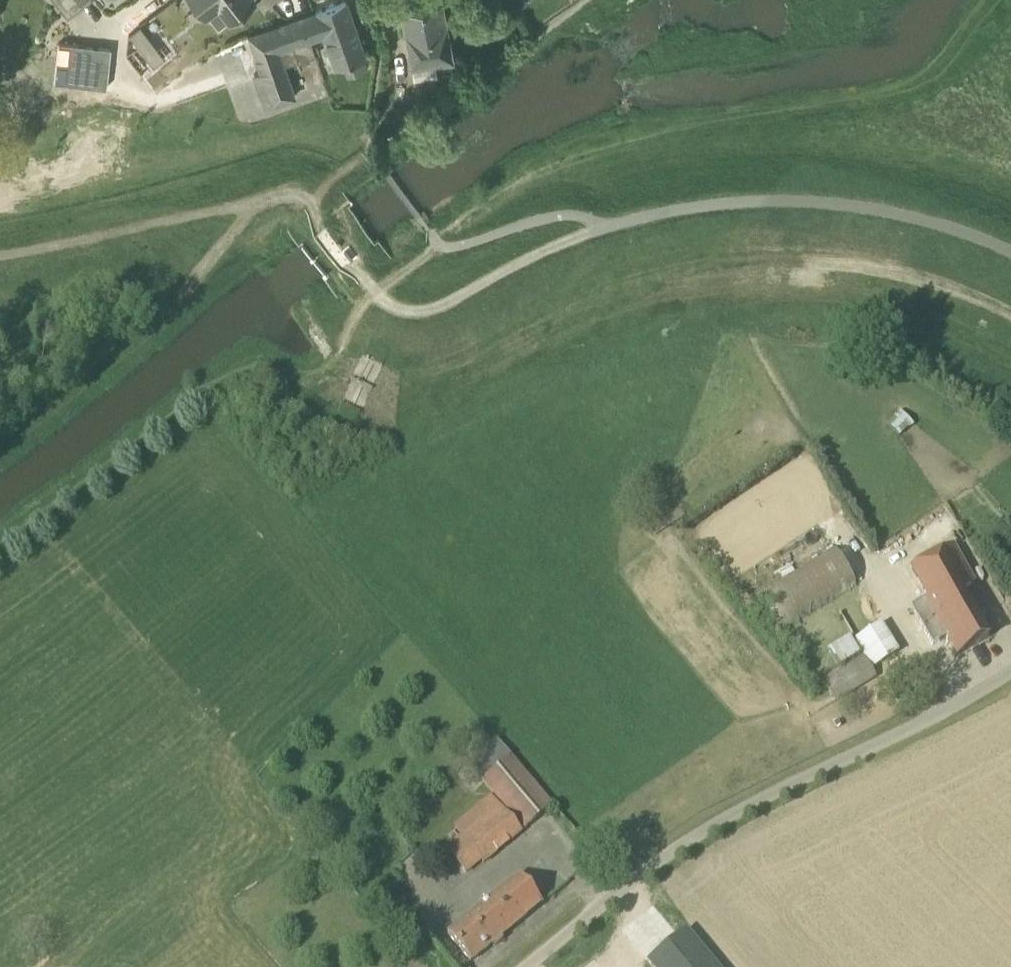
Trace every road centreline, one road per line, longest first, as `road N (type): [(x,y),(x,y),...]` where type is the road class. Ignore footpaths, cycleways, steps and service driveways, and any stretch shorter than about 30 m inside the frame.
road 1 (unclassified): [(529,966),(622,890),(770,795),(881,740),(982,704),(1010,683)]

